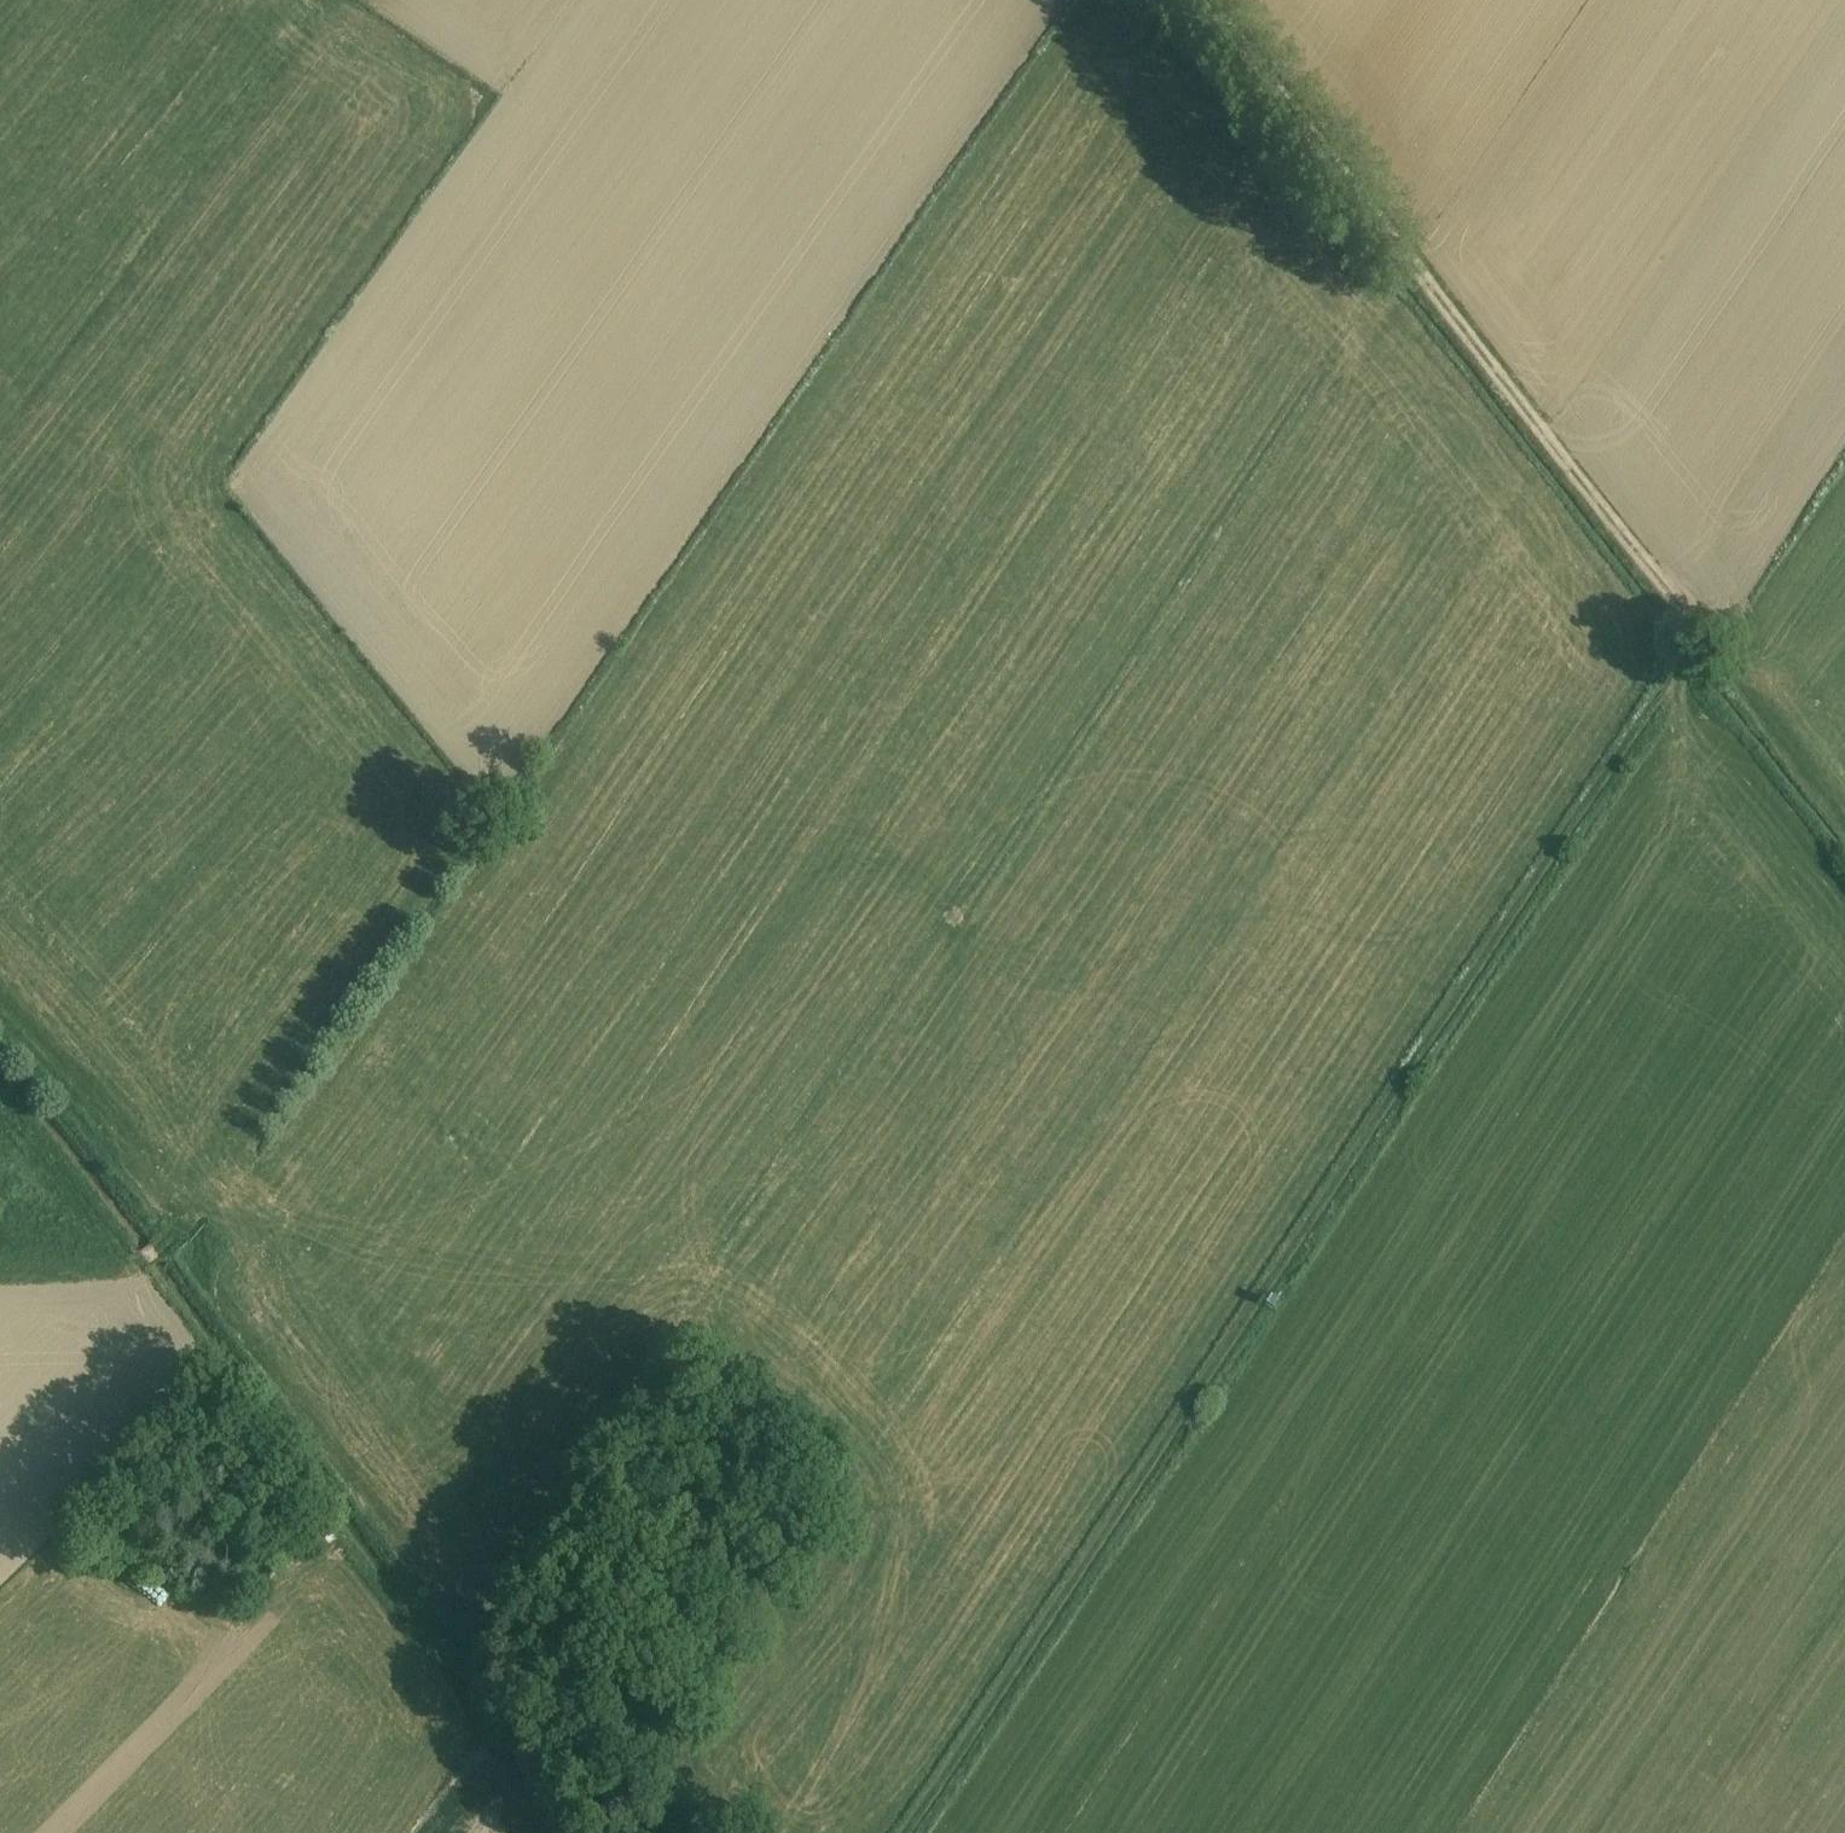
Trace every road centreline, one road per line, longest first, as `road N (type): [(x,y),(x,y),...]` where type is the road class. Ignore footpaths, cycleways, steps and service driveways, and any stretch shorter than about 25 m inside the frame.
road 1 (track): [(1209,0),(1683,607),(1697,635),(1695,656),(901,1832)]
road 2 (track): [(0,1274),(133,1266),(207,1204)]

